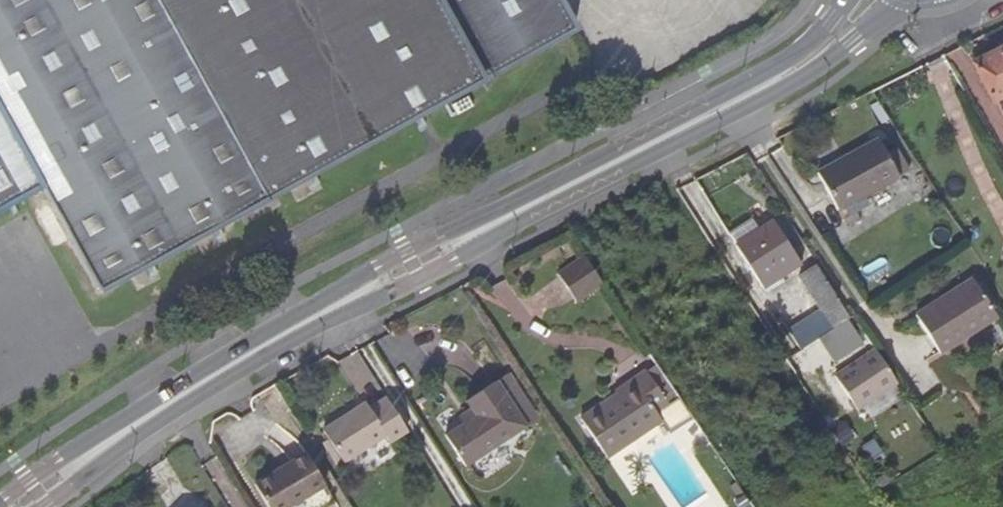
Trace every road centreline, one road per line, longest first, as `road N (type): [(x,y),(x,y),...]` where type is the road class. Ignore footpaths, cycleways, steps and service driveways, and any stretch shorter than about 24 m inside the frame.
road 1 (tertiary): [(17,506),(171,399),(733,108)]
road 2 (tertiary): [(733,108),(855,46),(914,0)]
road 3 (tertiary): [(848,0),(834,23),(733,108)]

